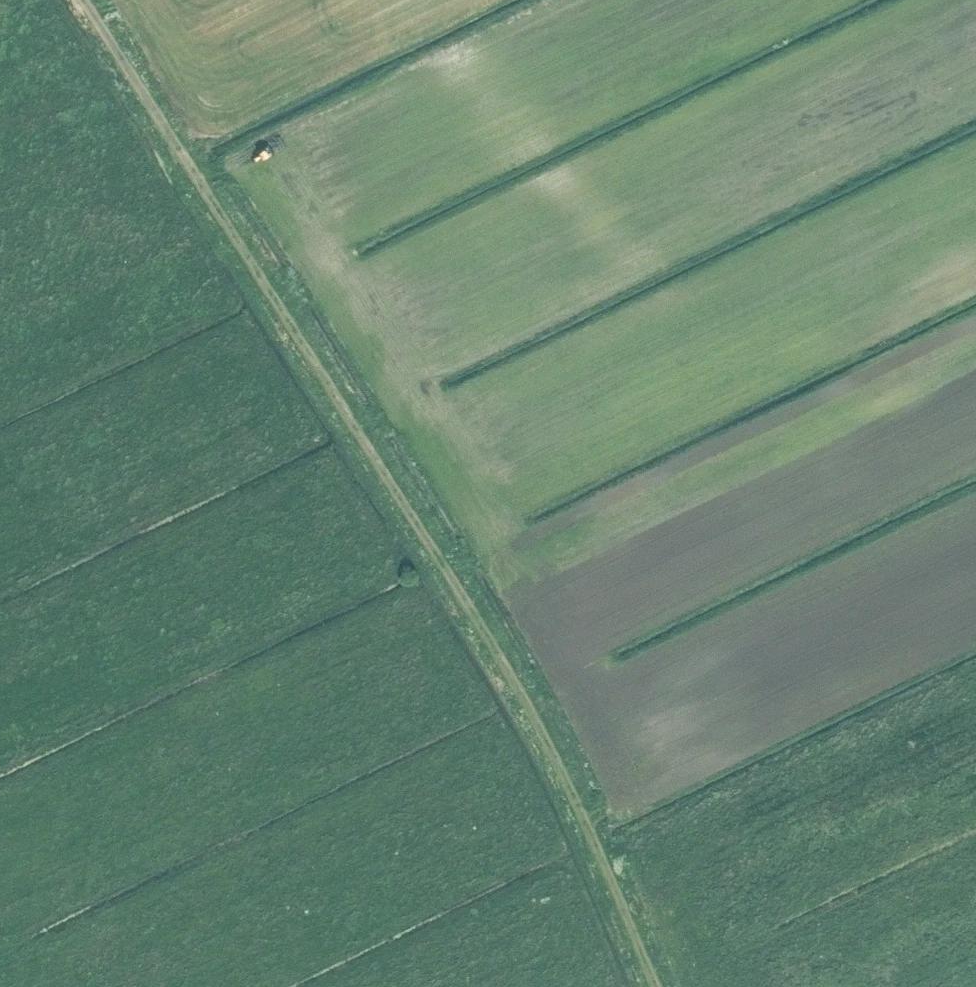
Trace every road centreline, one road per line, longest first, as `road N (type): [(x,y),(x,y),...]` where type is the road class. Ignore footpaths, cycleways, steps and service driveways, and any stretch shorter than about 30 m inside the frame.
road 1 (track): [(88,0),(473,614),(598,849),(656,986)]

